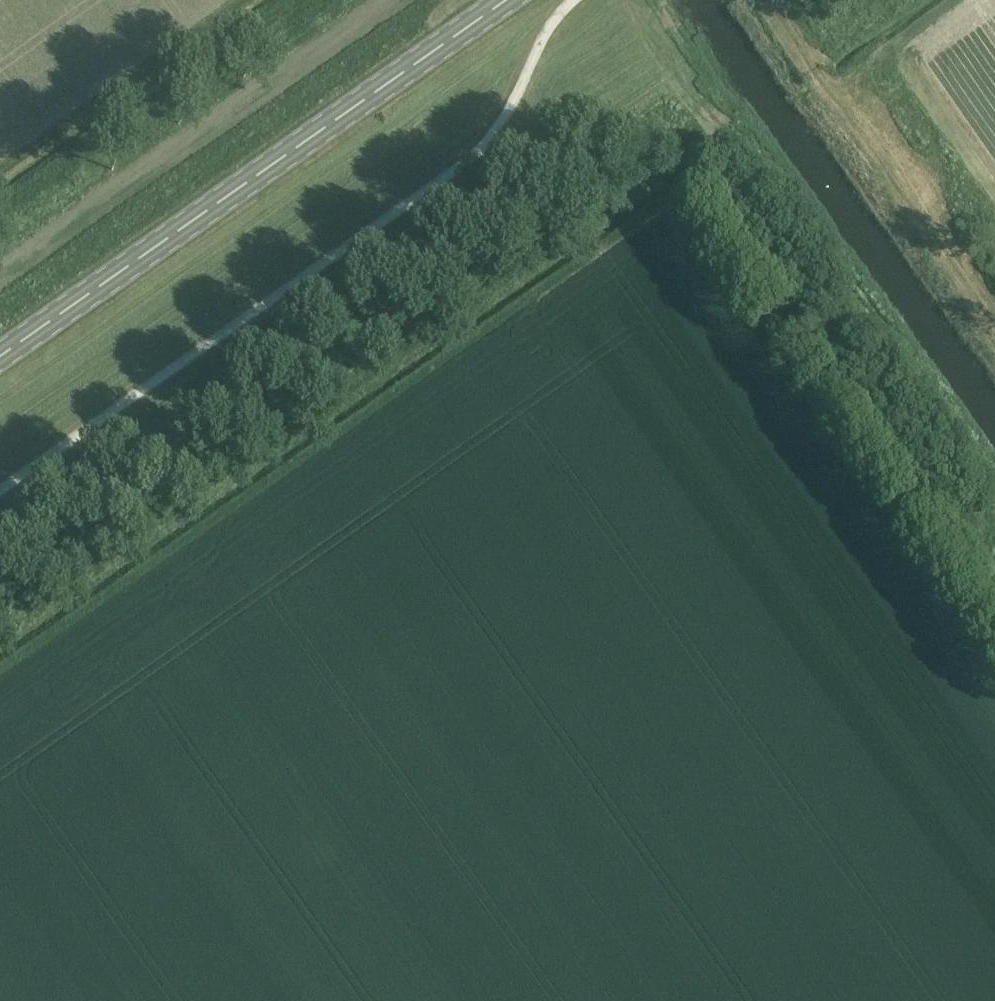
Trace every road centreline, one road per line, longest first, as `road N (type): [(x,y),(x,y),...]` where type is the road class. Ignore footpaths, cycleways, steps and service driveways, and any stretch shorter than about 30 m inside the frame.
road 1 (secondary): [(0,358),(507,0)]
road 2 (track): [(994,343),(762,0)]

